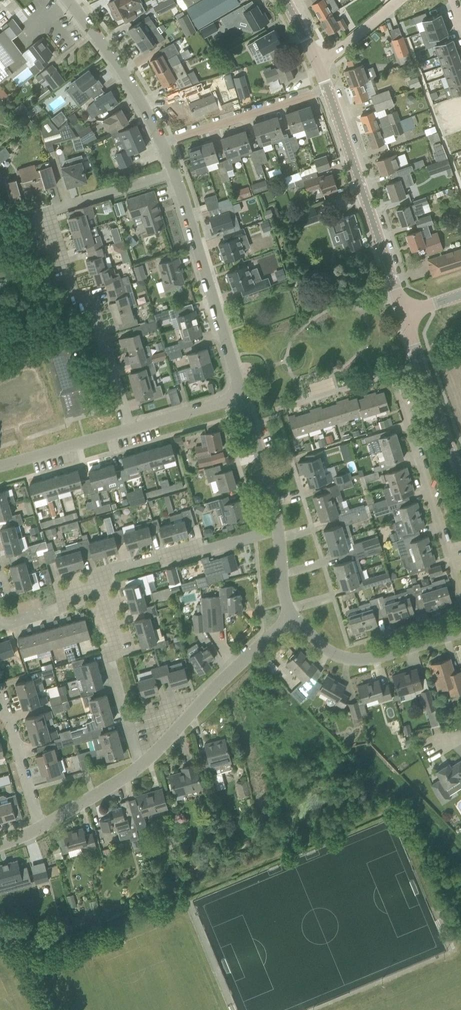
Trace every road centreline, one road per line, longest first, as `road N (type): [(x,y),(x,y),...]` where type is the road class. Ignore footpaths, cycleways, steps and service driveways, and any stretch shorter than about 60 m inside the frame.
road 1 (residential): [(127,430),(99,321),(62,288),(47,224),(54,210),(174,177)]
road 2 (tertiary): [(405,314),(330,89)]
road 3 (residential): [(244,398),(174,177)]
road 4 (residential): [(137,768),(295,619)]
road 5 (residential): [(105,588),(101,575),(277,531)]
road 6 (residential): [(137,768),(107,652),(120,643),(105,588)]
road 7 (residential): [(460,635),(348,659),(295,619)]
road 8 (residential): [(160,144),(330,89)]
road 9 (residential): [(160,144),(138,96),(65,0)]
road 10 (tertiary): [(460,469),(405,314)]
road 11 (residential): [(277,531),(244,398)]
road 12 (residential): [(127,430),(0,465)]
road 13 (unclassified): [(41,829),(11,722),(0,715)]
road 14 (residential): [(105,588),(61,598),(63,610),(0,623)]
road 15 (residential): [(244,398),(127,430)]

